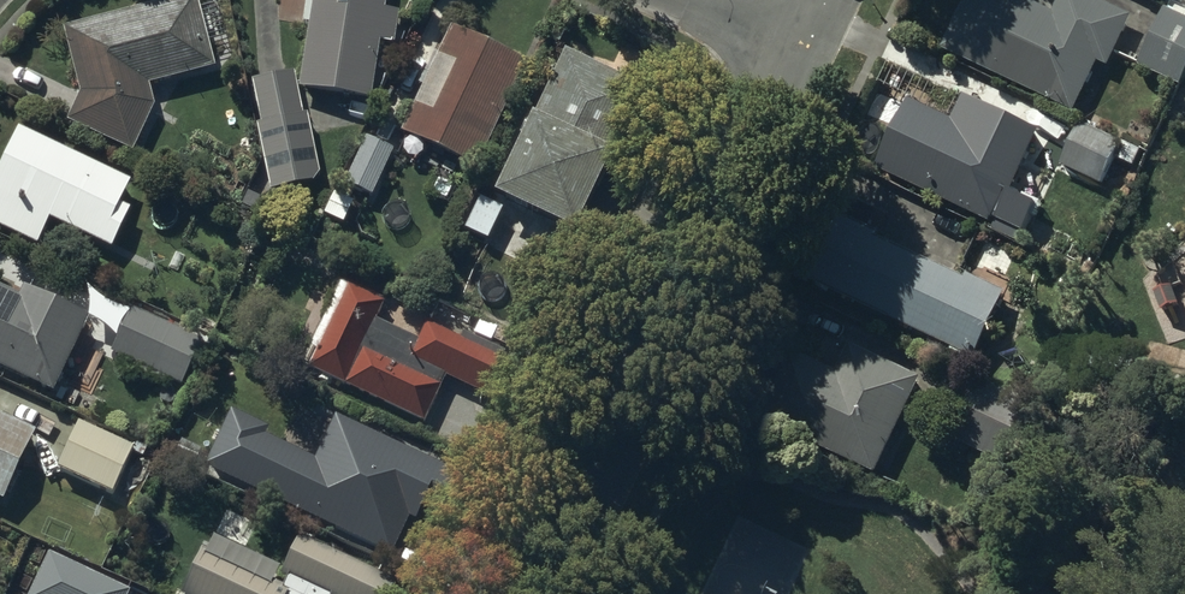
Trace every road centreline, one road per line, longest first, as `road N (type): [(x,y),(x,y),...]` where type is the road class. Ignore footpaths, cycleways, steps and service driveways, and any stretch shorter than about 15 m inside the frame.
road 1 (residential): [(798,46),(541,593)]

